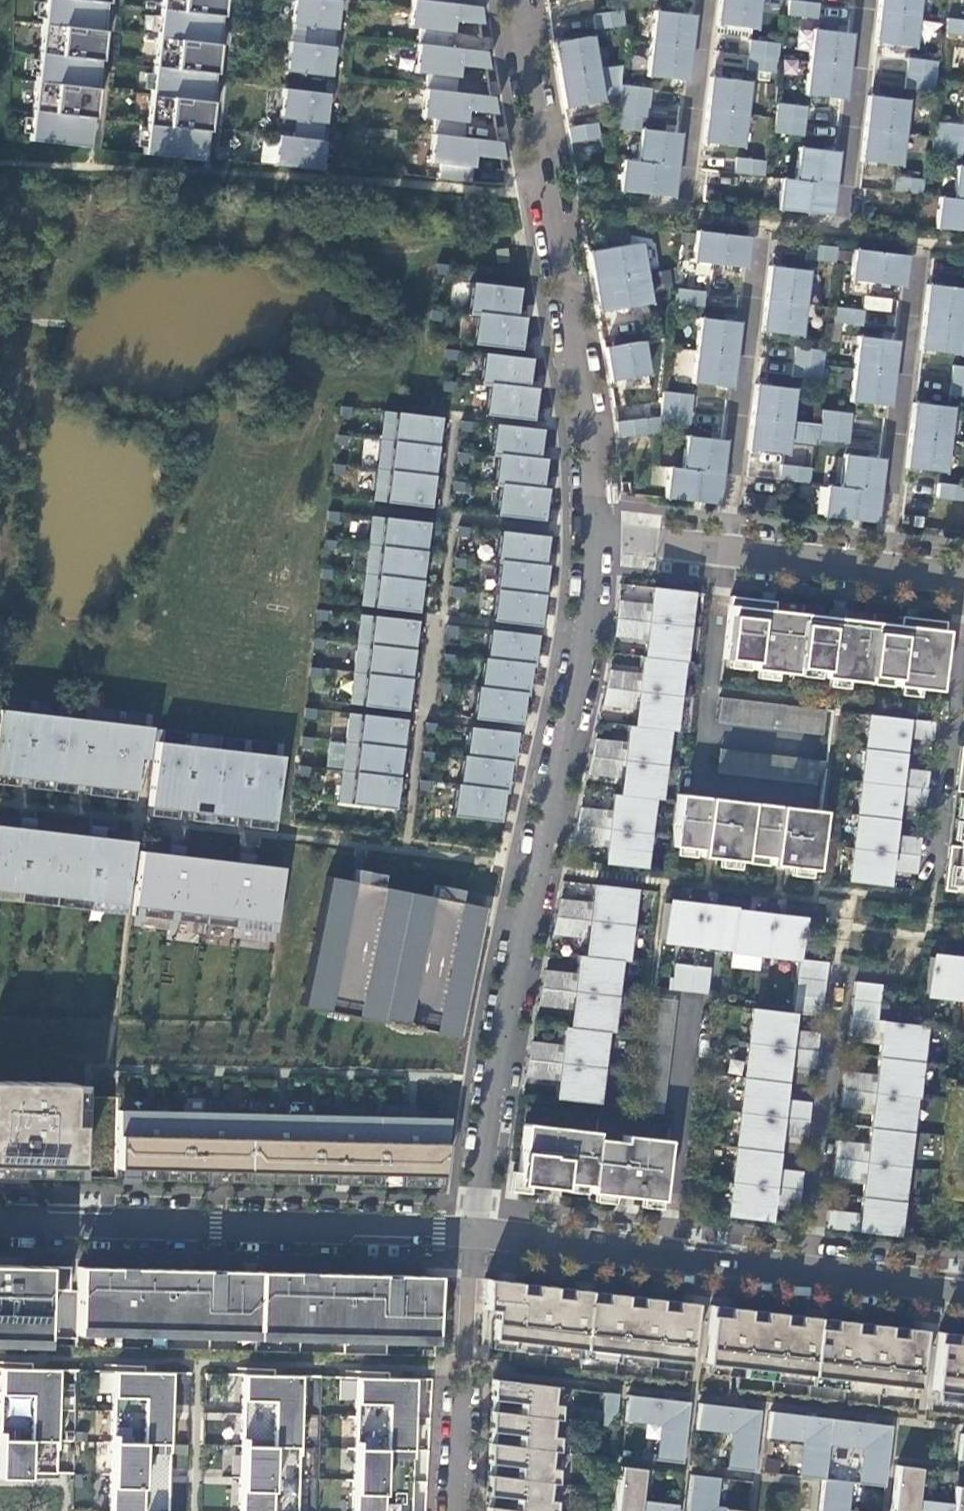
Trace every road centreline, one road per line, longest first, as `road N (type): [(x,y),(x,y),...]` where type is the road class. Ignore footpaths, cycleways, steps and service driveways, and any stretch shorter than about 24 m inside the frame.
road 1 (residential): [(599,536),(591,608),(495,1078)]
road 2 (residential): [(519,7),(599,536)]
road 3 (residential): [(473,1230),(0,1216)]
road 4 (residential): [(495,1078),(92,1068)]
road 5 (residential): [(809,1270),(473,1230)]
road 6 (residential): [(725,550),(761,236)]
road 7 (residential): [(881,569),(918,256)]
road 8 (residential): [(842,970),(809,1270)]
road 9 (residential): [(458,1510),(473,1230)]
road 10 (residential): [(963,599),(934,877)]
road 11 (residential): [(866,0),(842,216)]
road 12 (residential): [(707,0),(684,197)]
road 13 (unclassified): [(344,0),(323,178)]
road 14 (unclassified): [(226,0),(207,173)]
road 15 (unclassified): [(110,0),(91,168)]
road 16 (residential): [(881,569),(725,550)]
road 17 (residential): [(963,1288),(809,1270)]
road 18 (residential): [(495,1078),(473,1230)]
road 19 (residential): [(725,550),(599,536)]

